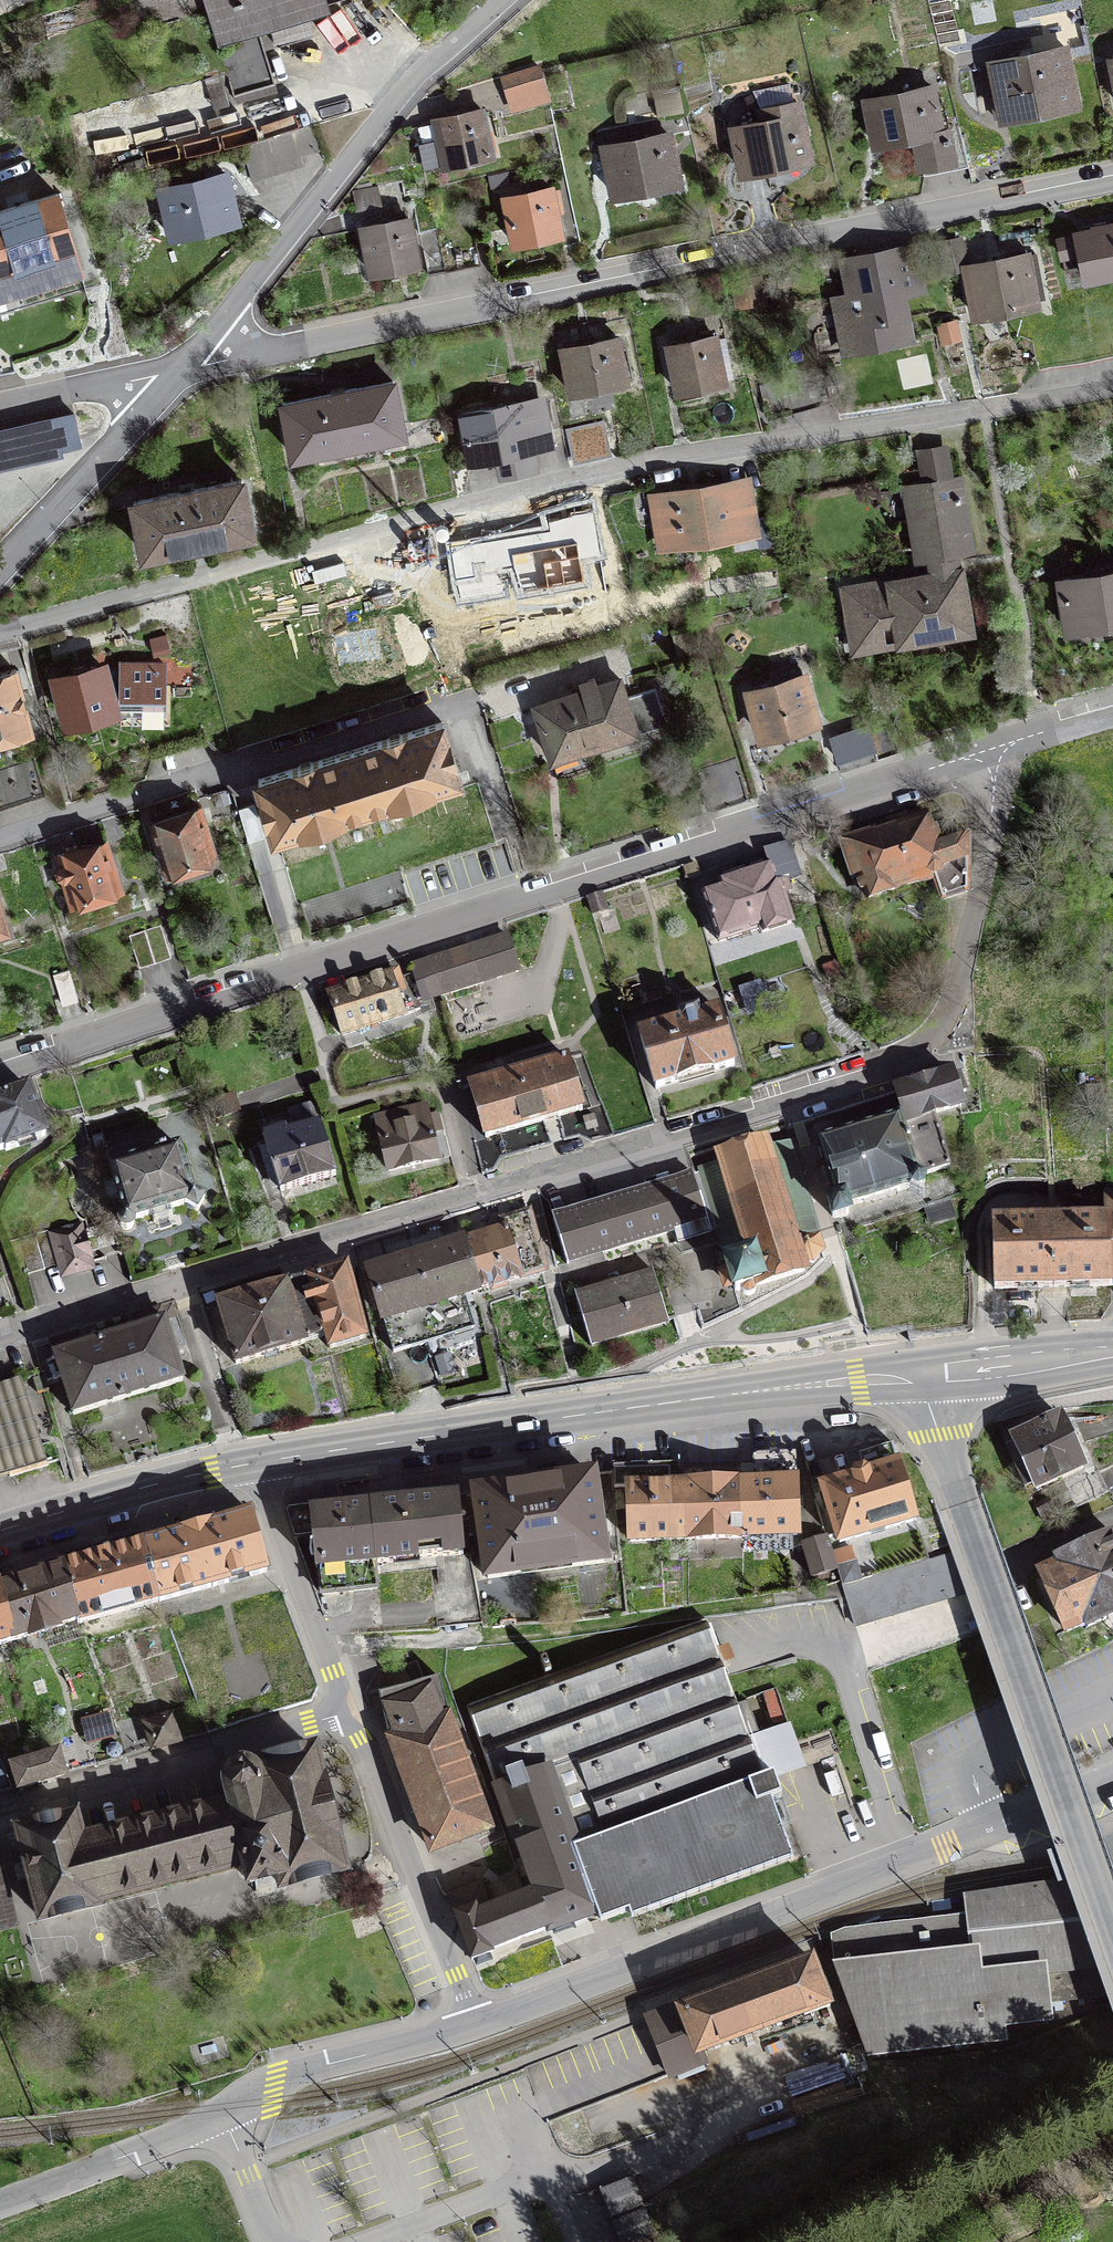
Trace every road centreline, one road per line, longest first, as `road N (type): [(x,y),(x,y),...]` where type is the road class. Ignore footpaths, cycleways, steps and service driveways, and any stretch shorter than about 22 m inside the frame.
road 1 (residential): [(0,1341),(912,1060),(944,1028),(958,982),(985,869),(995,749)]
road 2 (residential): [(0,631),(539,490),(1112,385)]
road 3 (residential): [(0,1069),(995,749)]
road 4 (residential): [(1112,174),(180,372)]
road 5 (secondary): [(252,1465),(532,1421),(918,1375)]
road 6 (residential): [(918,1375),(1112,1940)]
road 7 (residential): [(479,2026),(980,1828)]
road 8 (residential): [(0,2203),(223,2118),(274,2081),(479,2026)]
road 9 (residential): [(180,372),(403,95),(498,0)]
road 10 (residential): [(0,845),(465,700)]
road 11 (residential): [(347,1712),(0,1821)]
road 12 (residential): [(347,1712),(479,2026)]
road 13 (residential): [(0,568),(180,372)]
road 14 (residential): [(252,1465),(347,1712)]
road 15 (secondary): [(0,1533),(252,1465)]
road 16 (secondary): [(918,1375),(1112,1355)]
road 17 (residential): [(0,405),(180,372)]
road 18 (residential): [(980,1828),(1112,1777)]
road 19 (residential): [(995,749),(1112,712)]

